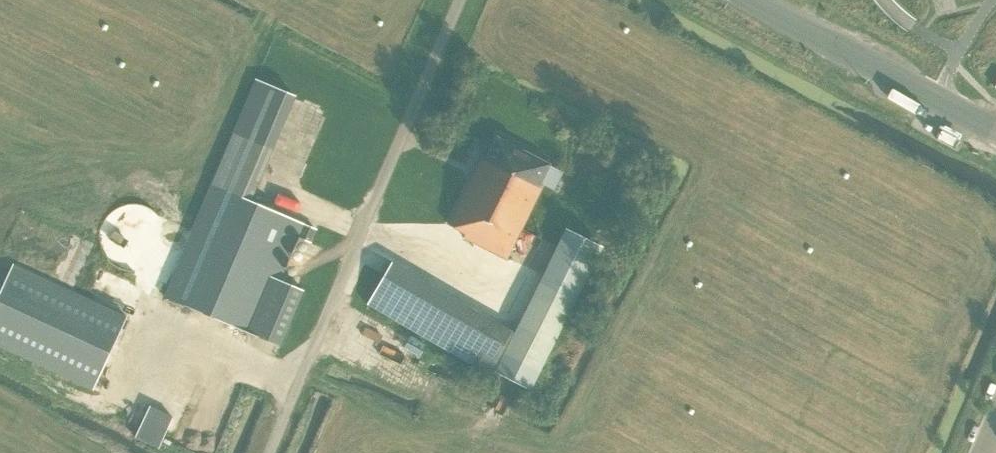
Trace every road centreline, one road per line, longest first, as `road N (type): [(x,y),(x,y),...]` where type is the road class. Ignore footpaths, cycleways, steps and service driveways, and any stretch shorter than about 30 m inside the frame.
road 1 (unclassified): [(269,452),(459,0)]
road 2 (unclassified): [(995,129),(756,0)]

